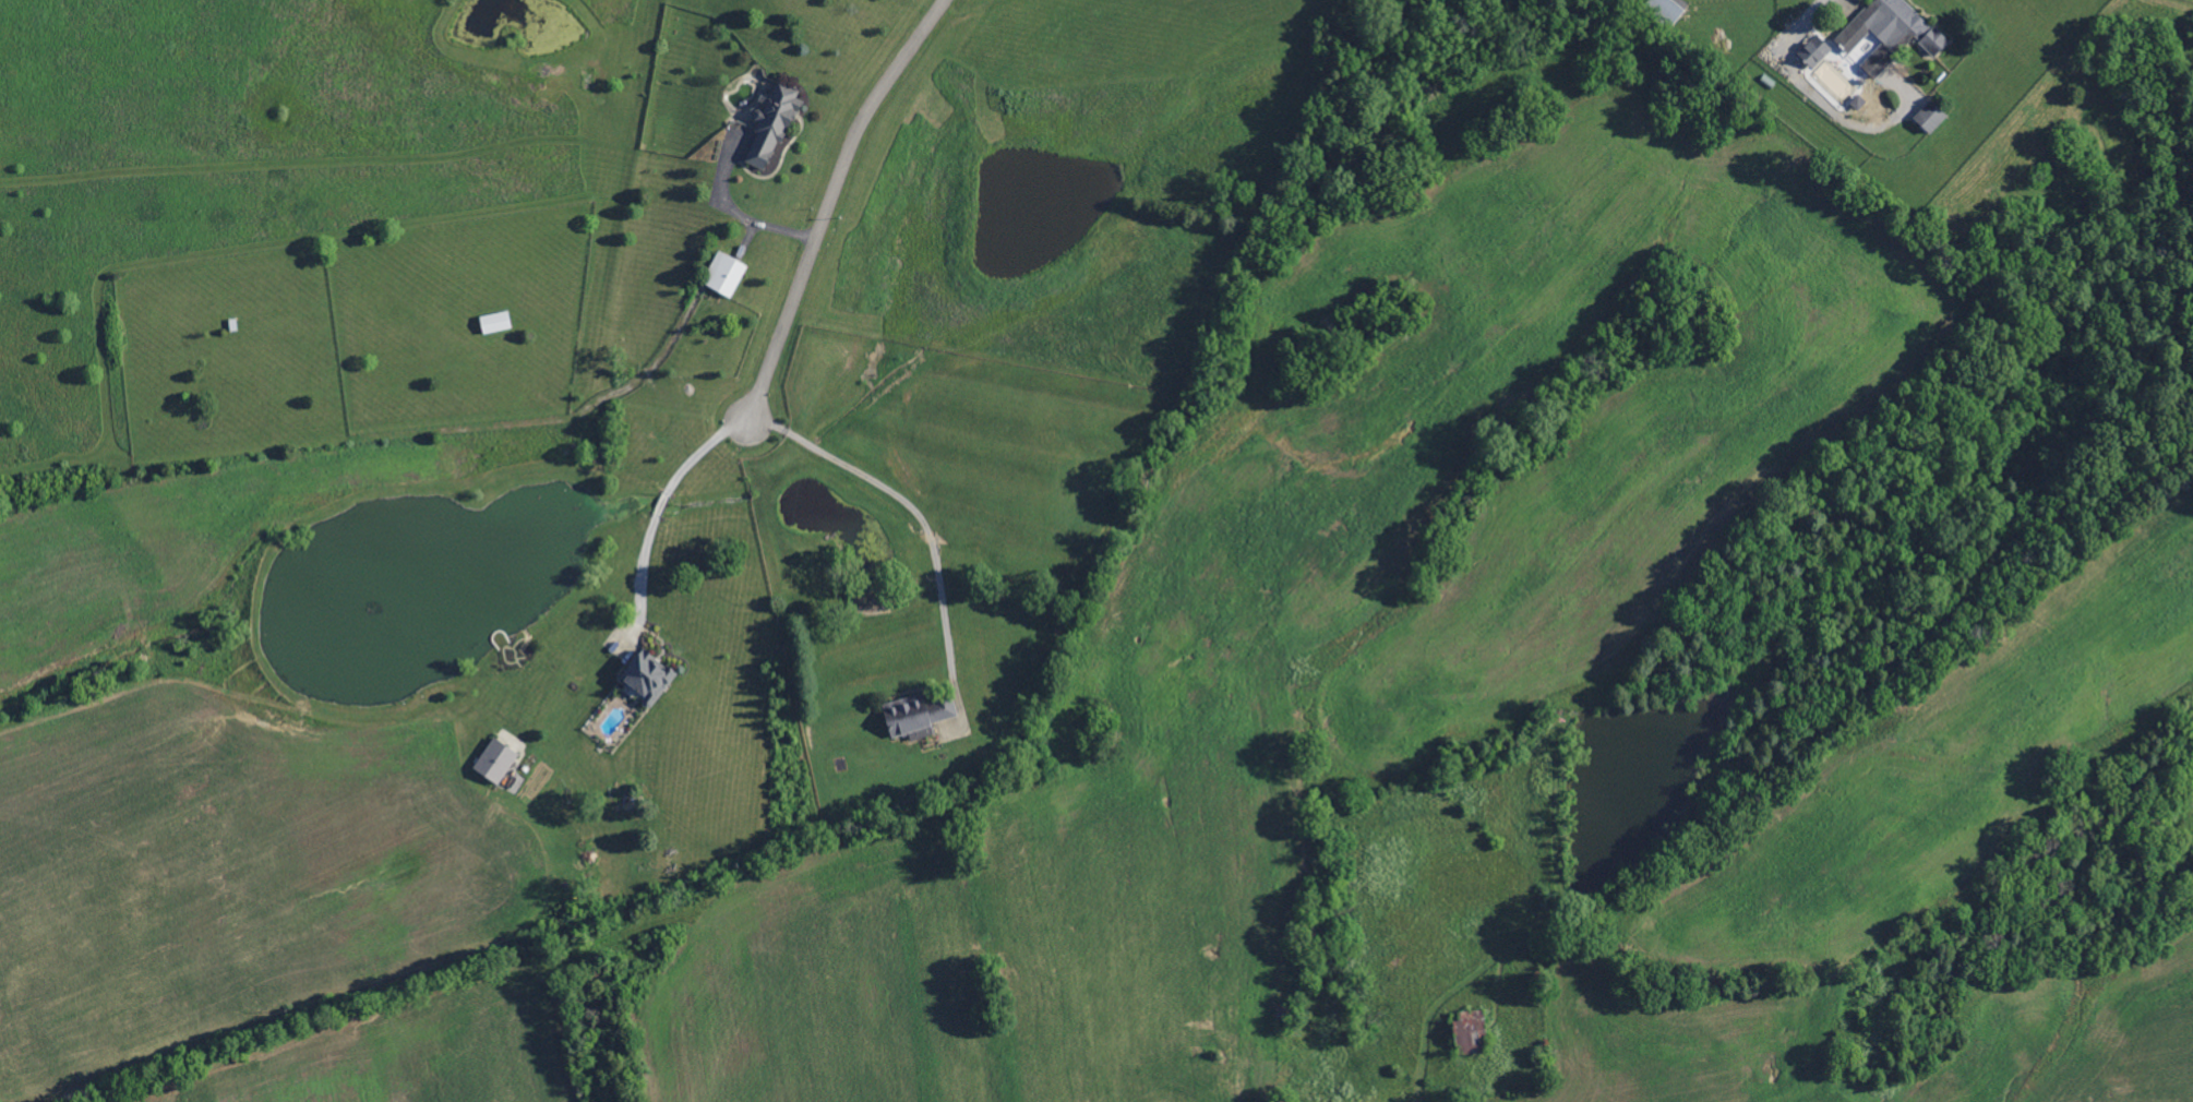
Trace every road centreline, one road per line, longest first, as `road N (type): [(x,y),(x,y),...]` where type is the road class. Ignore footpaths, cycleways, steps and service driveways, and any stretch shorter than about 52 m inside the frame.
road 1 (residential): [(940,0),(862,108),(743,415)]

